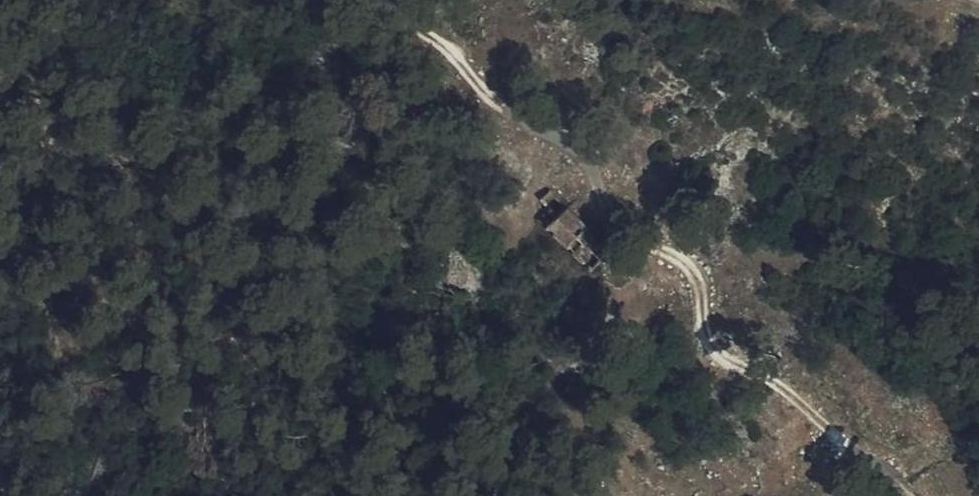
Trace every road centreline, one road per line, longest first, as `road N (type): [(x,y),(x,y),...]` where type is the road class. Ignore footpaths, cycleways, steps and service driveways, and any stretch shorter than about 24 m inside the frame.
road 1 (track): [(896,495),(778,385),(714,345),(690,264),(615,218),(592,162),(481,86),(395,0)]

